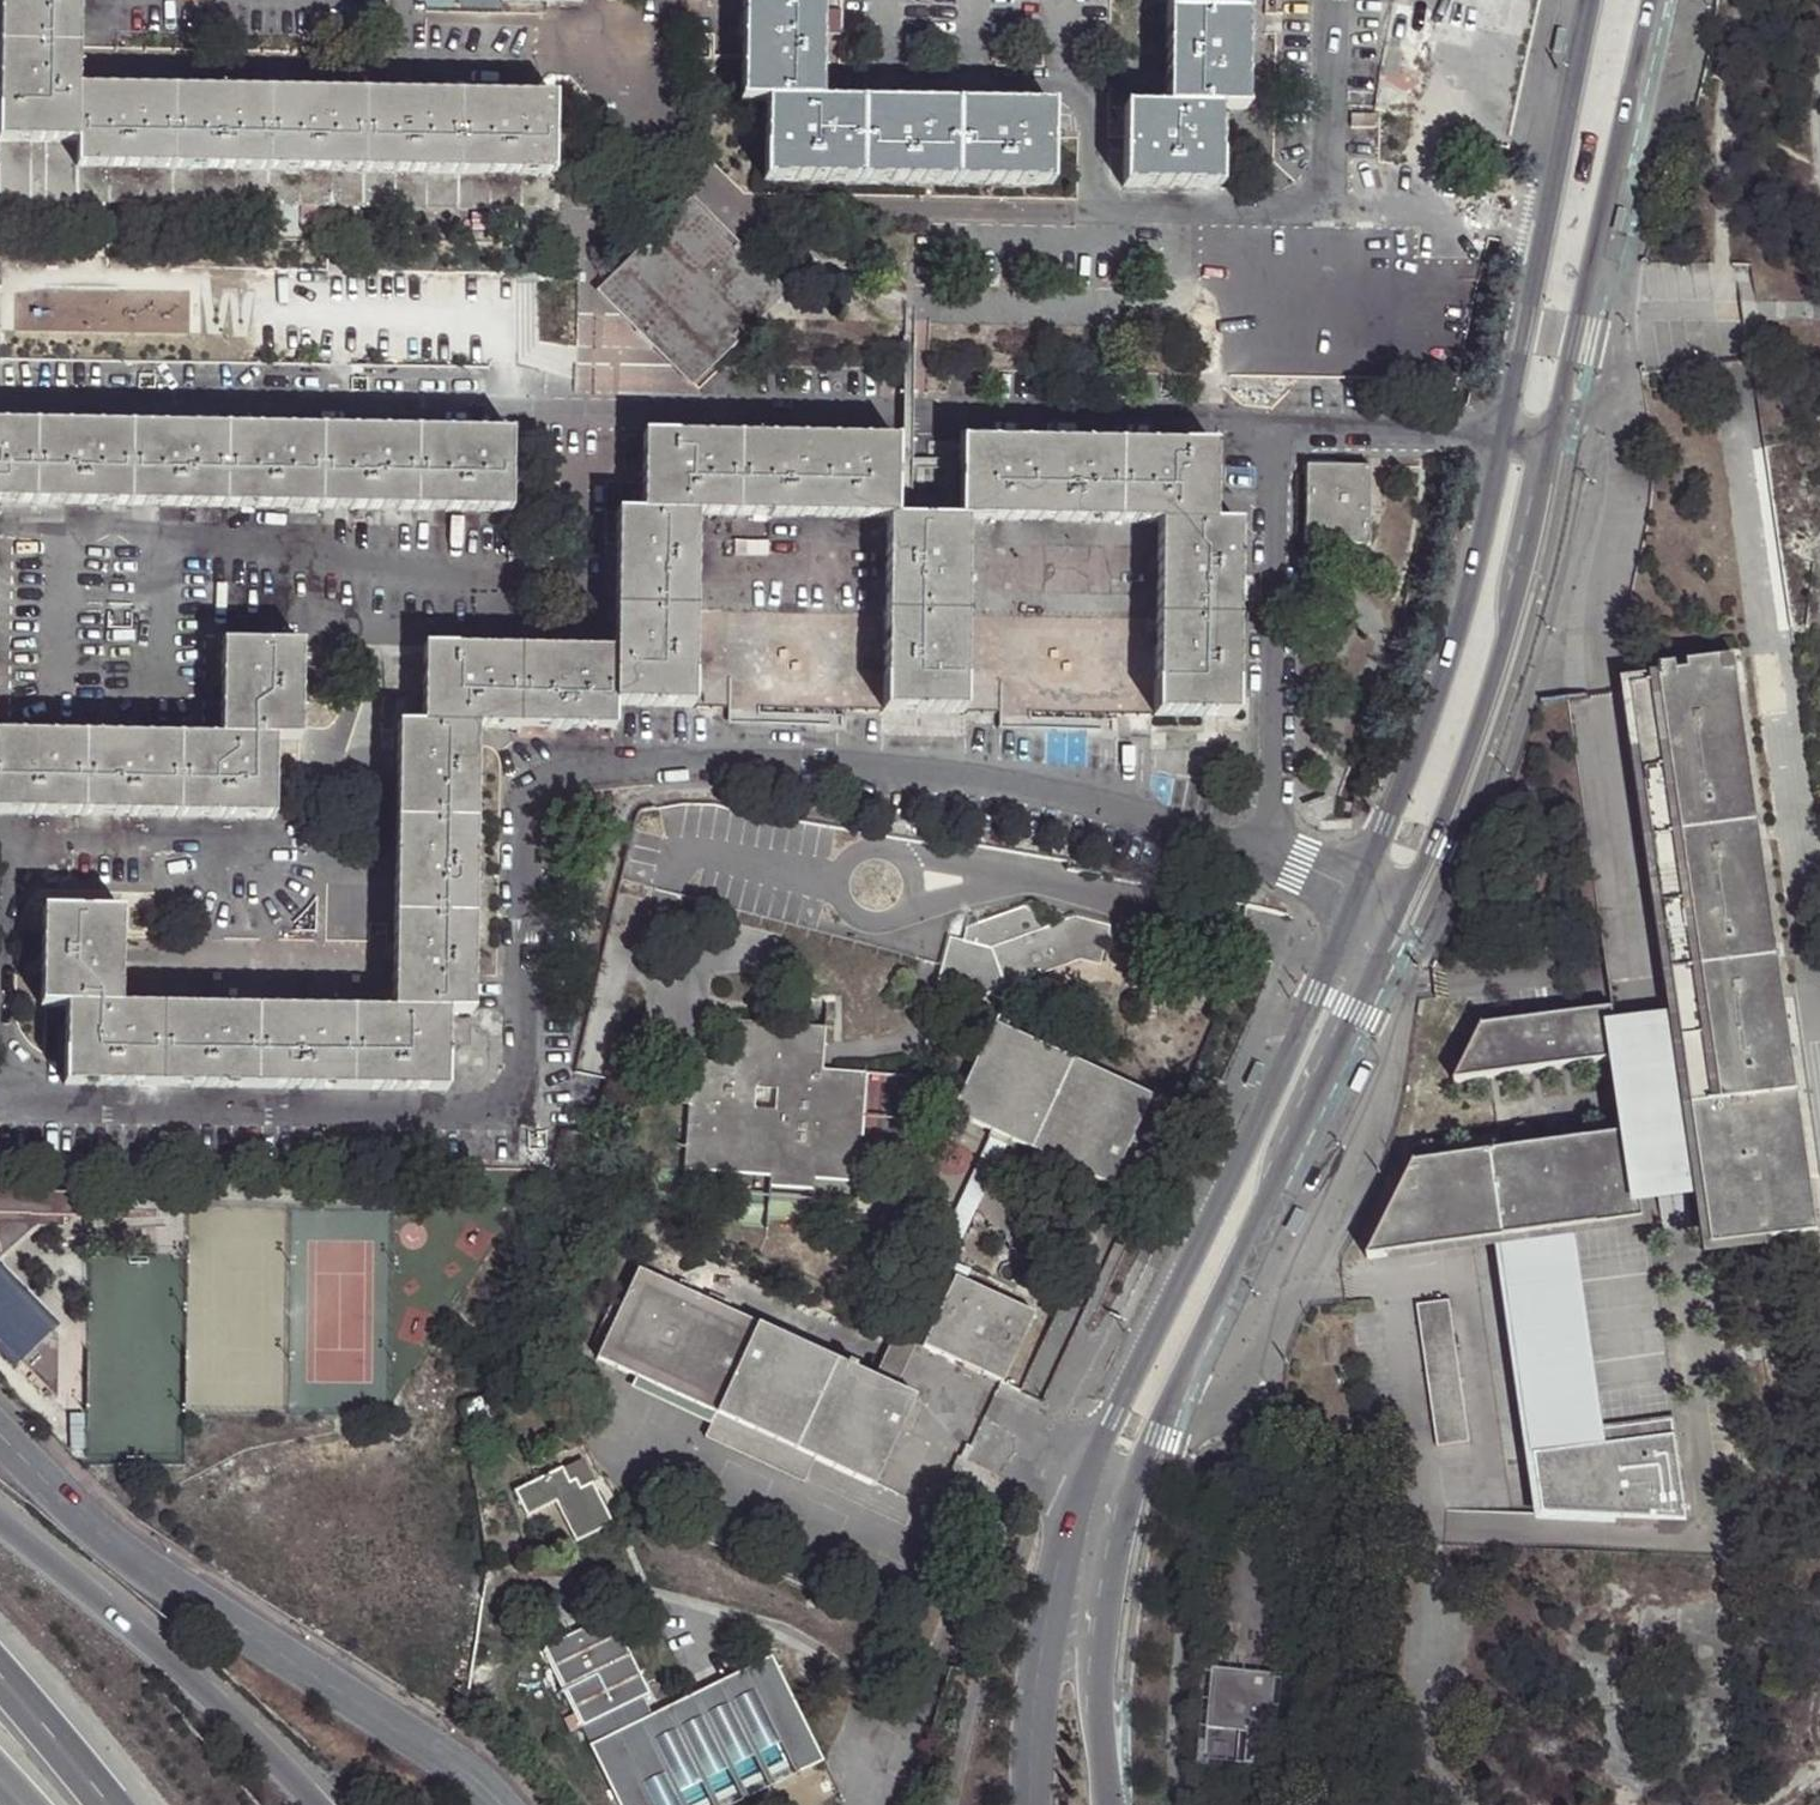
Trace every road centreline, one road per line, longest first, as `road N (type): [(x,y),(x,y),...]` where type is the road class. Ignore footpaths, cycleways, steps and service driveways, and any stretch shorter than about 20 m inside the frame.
road 1 (residential): [(26,1107),(489,1110),(518,1090),(525,814),(540,786),(571,771),(833,760),(918,765),(1106,805),(1273,854)]
road 2 (secondary): [(1361,891),(1092,1462),(1046,1637),(1034,1804)]
road 3 (secondary): [(1108,1804),(1098,1639),(1113,1536),(1400,912)]
road 4 (residential): [(1273,424),(593,412)]
road 5 (unclassified): [(0,1430),(133,1563),(425,1749),(497,1804)]
road 6 (residential): [(1330,209),(1091,205),(1093,82),(861,79)]
road 7 (secondary): [(1400,912),(1465,761),(1508,633),(1552,440)]
road 8 (secondary): [(1504,437),(1463,617),(1361,891)]
road 9 (track): [(1620,1804),(1623,1773),(1667,1773),(1699,1751),(1709,1637),(1681,1618),(1638,1613),(1612,1639),(1602,1752)]
road 10 (secondary): [(1552,440),(1651,0)]
road 11 (residential): [(1273,854),(1273,424)]
road 12 (motorway): [(323,1804),(97,1596),(0,1524)]
road 13 (residential): [(1,841),(242,845)]
road 14 (residential): [(1504,437),(1273,424)]
road 15 (secondary): [(1590,0),(1545,220)]
road 16 (secondary): [(1545,220),(1504,437)]
road 17 (residential): [(1330,209),(1545,220)]
road 18 (residential): [(1336,0),(1330,209)]
road 19 (motorway): [(103,1804),(0,1684)]

